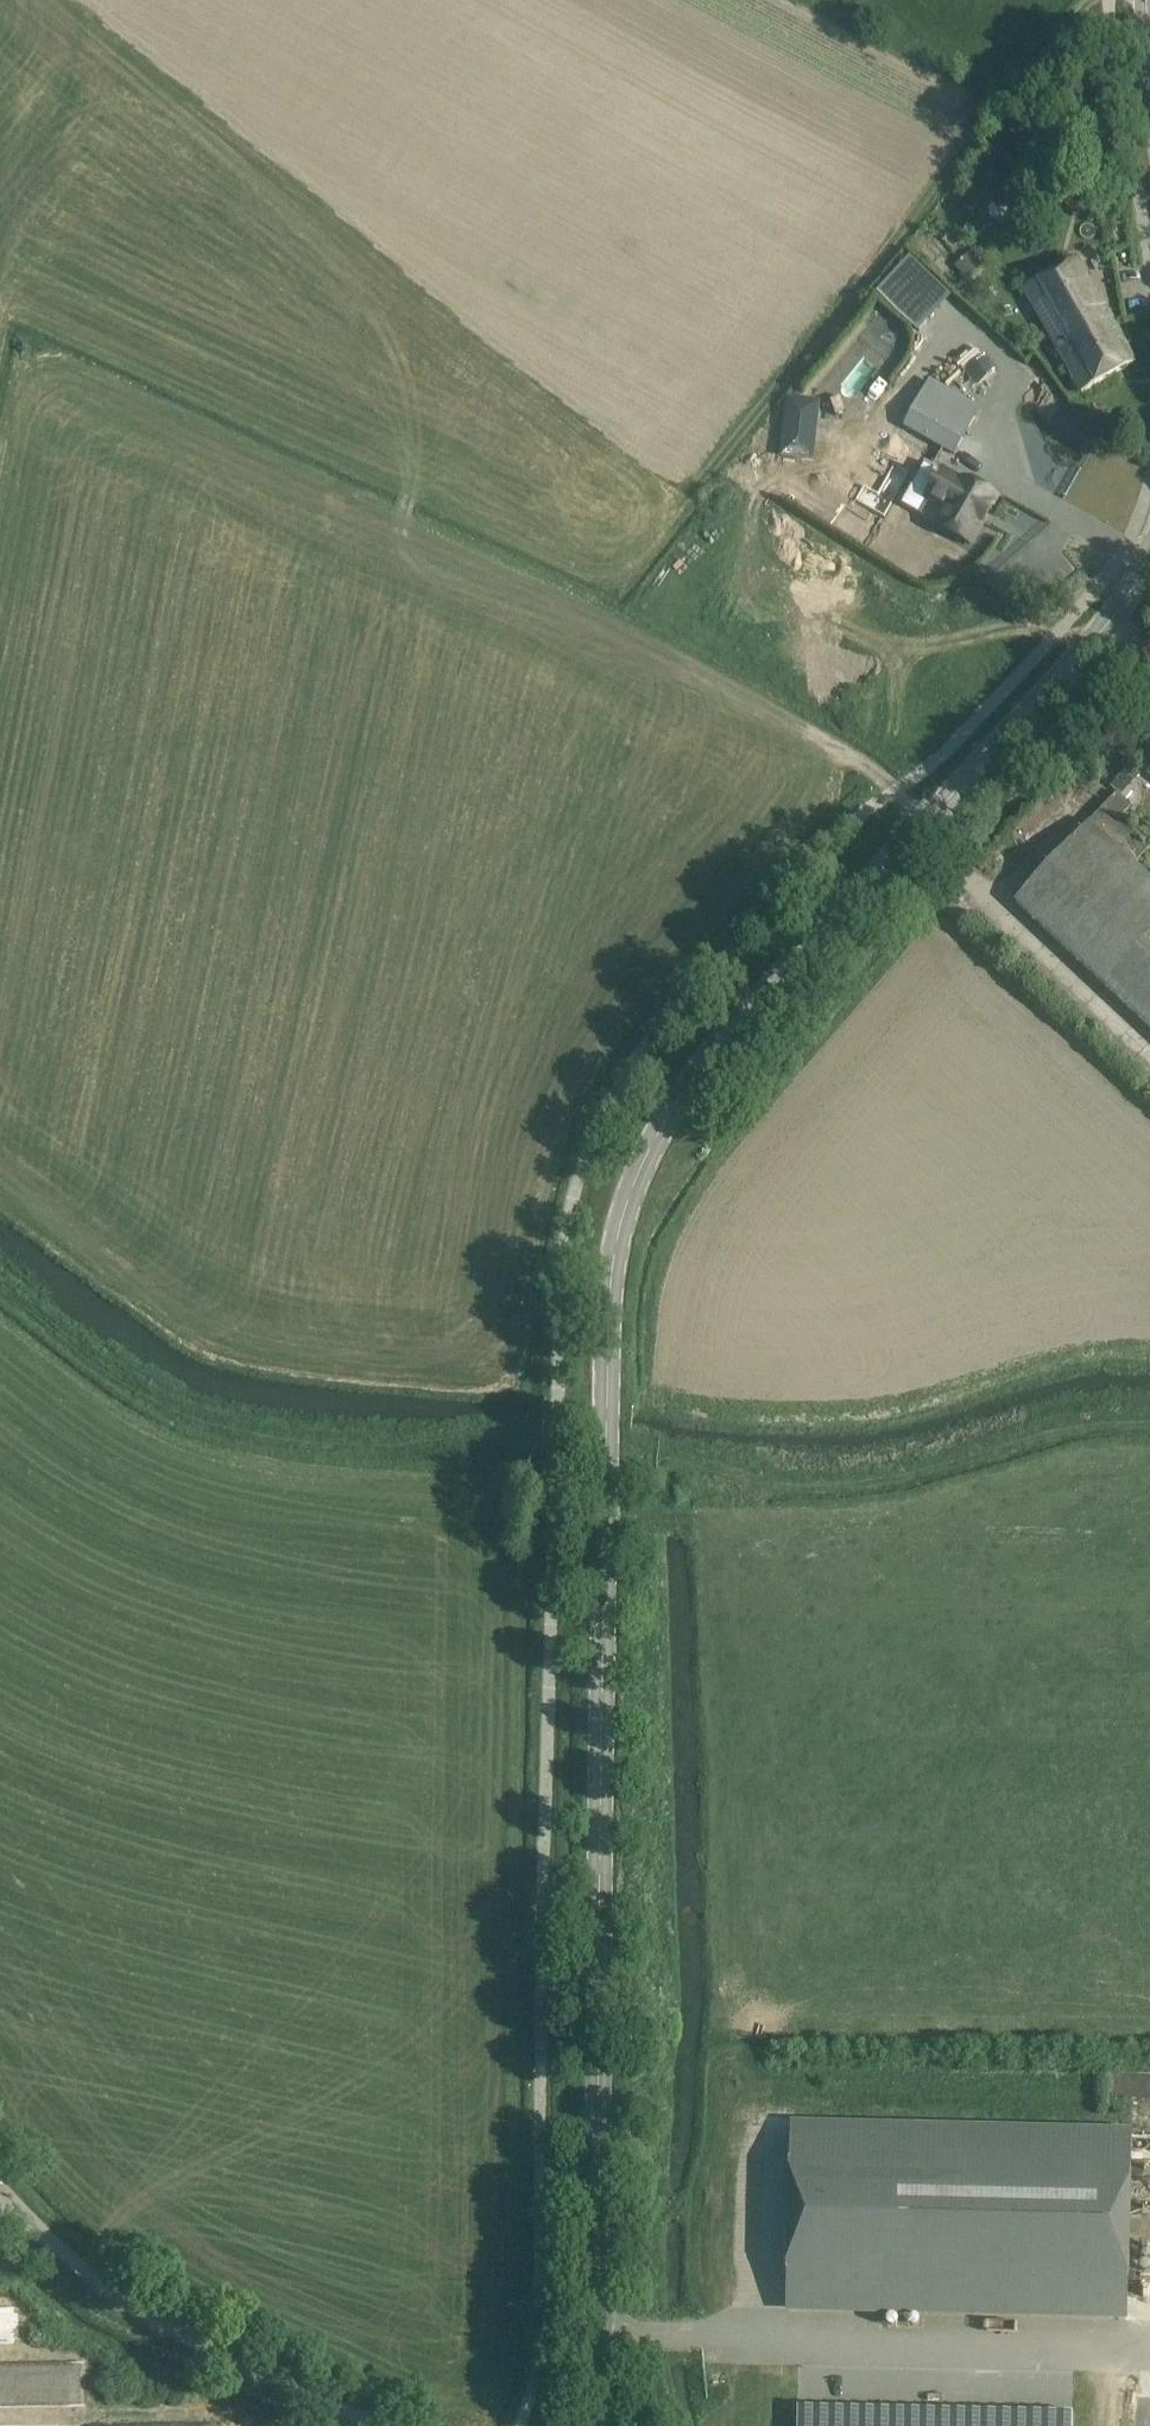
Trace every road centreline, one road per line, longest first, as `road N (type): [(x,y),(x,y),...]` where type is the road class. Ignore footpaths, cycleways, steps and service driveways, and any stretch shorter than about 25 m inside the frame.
road 1 (tertiary): [(608,2425),(601,2270),(605,1453),(608,1315),(622,1223),(647,1155),(678,1106),(1101,637),(1149,564)]
road 2 (track): [(1149,1420),(1070,1427),(937,1469),(792,1485),(717,1467),(559,1451)]
road 3 (unclassified): [(371,2425),(206,2350),(112,2295),(0,2197)]

